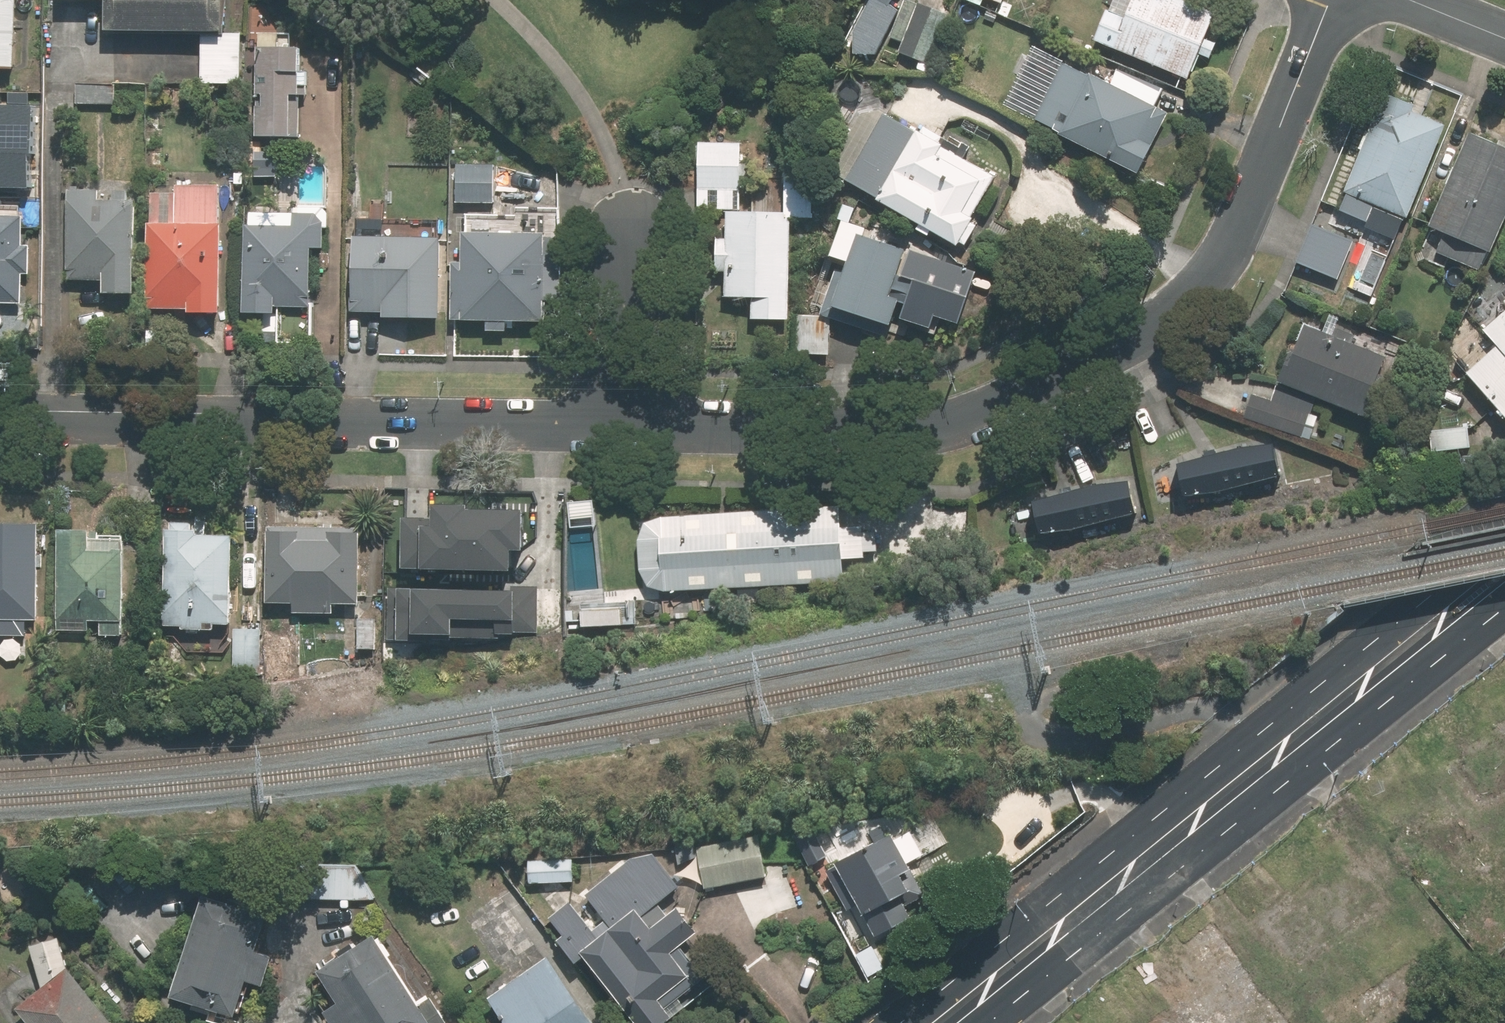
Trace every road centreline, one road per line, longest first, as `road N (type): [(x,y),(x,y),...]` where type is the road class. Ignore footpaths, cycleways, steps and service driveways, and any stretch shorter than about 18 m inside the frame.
road 1 (residential): [(1326,0),(1236,233),(1201,291),(1165,320),(961,417),(913,423),(637,417)]
road 2 (residential): [(637,417),(0,411)]
road 3 (secondary): [(1405,654),(1298,731),(941,1022)]
road 4 (residential): [(627,220),(637,417)]
road 5 (secondary): [(1504,535),(1452,577),(1405,654)]

